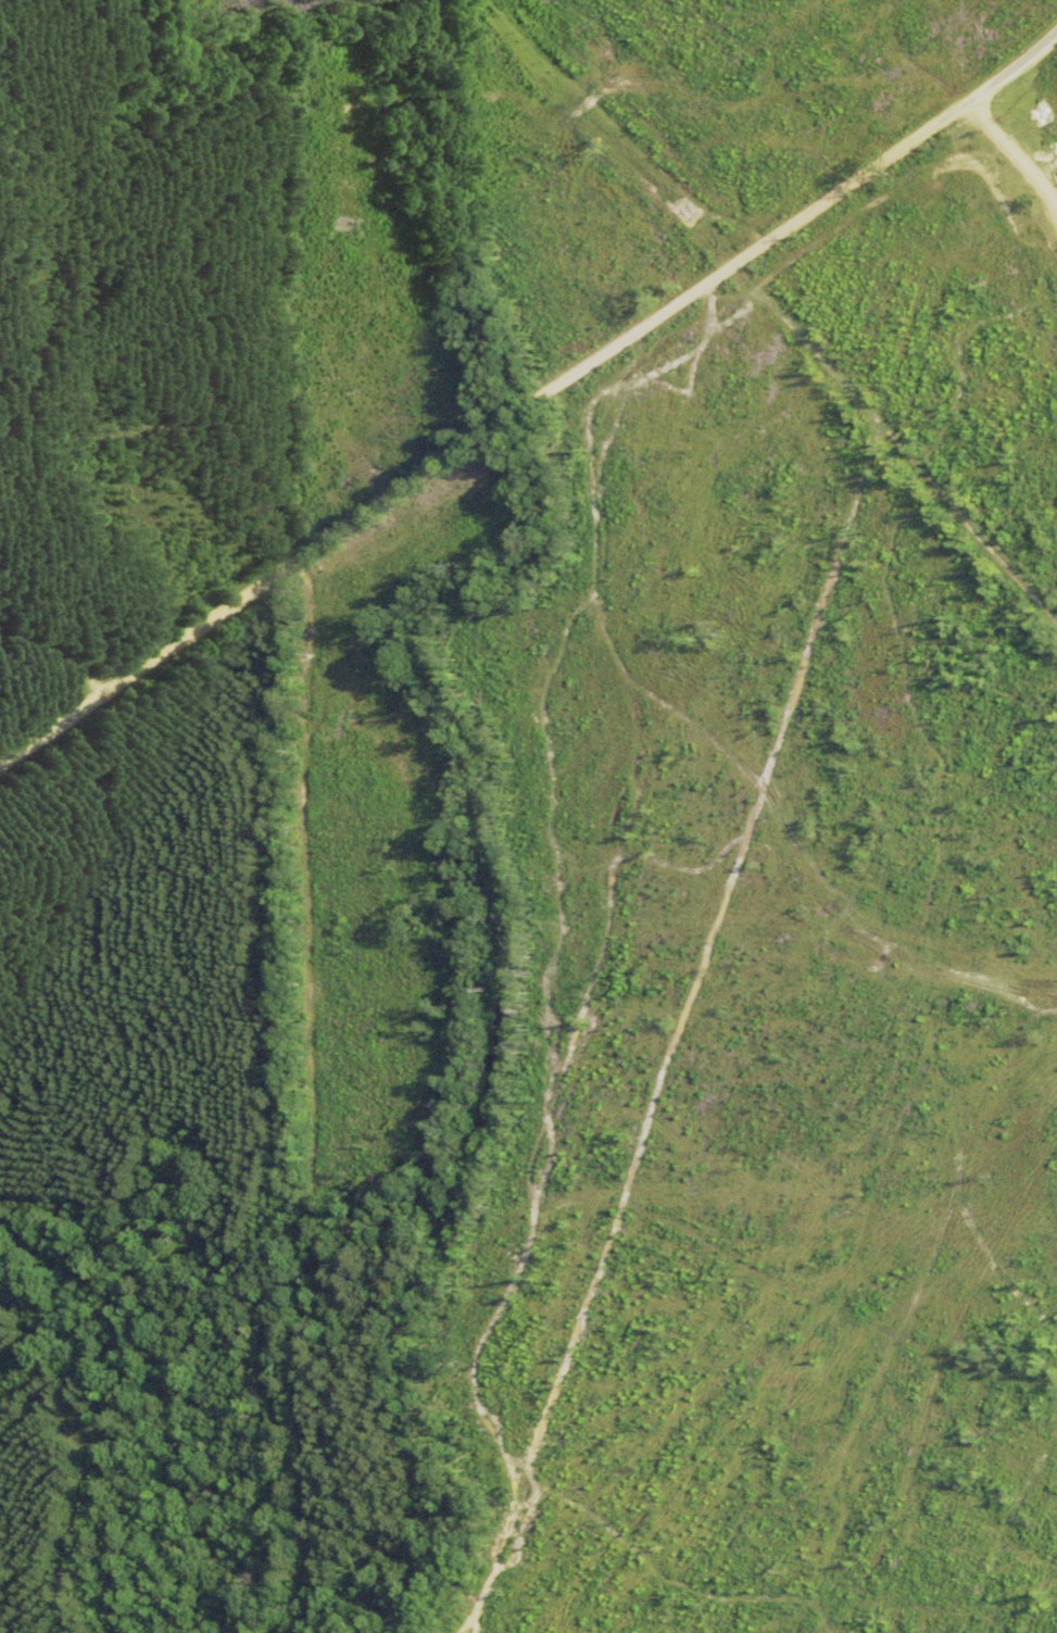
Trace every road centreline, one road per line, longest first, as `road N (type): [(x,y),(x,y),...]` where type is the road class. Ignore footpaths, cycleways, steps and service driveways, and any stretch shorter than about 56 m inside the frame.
road 1 (residential): [(0,766),(968,102),(1056,29)]

